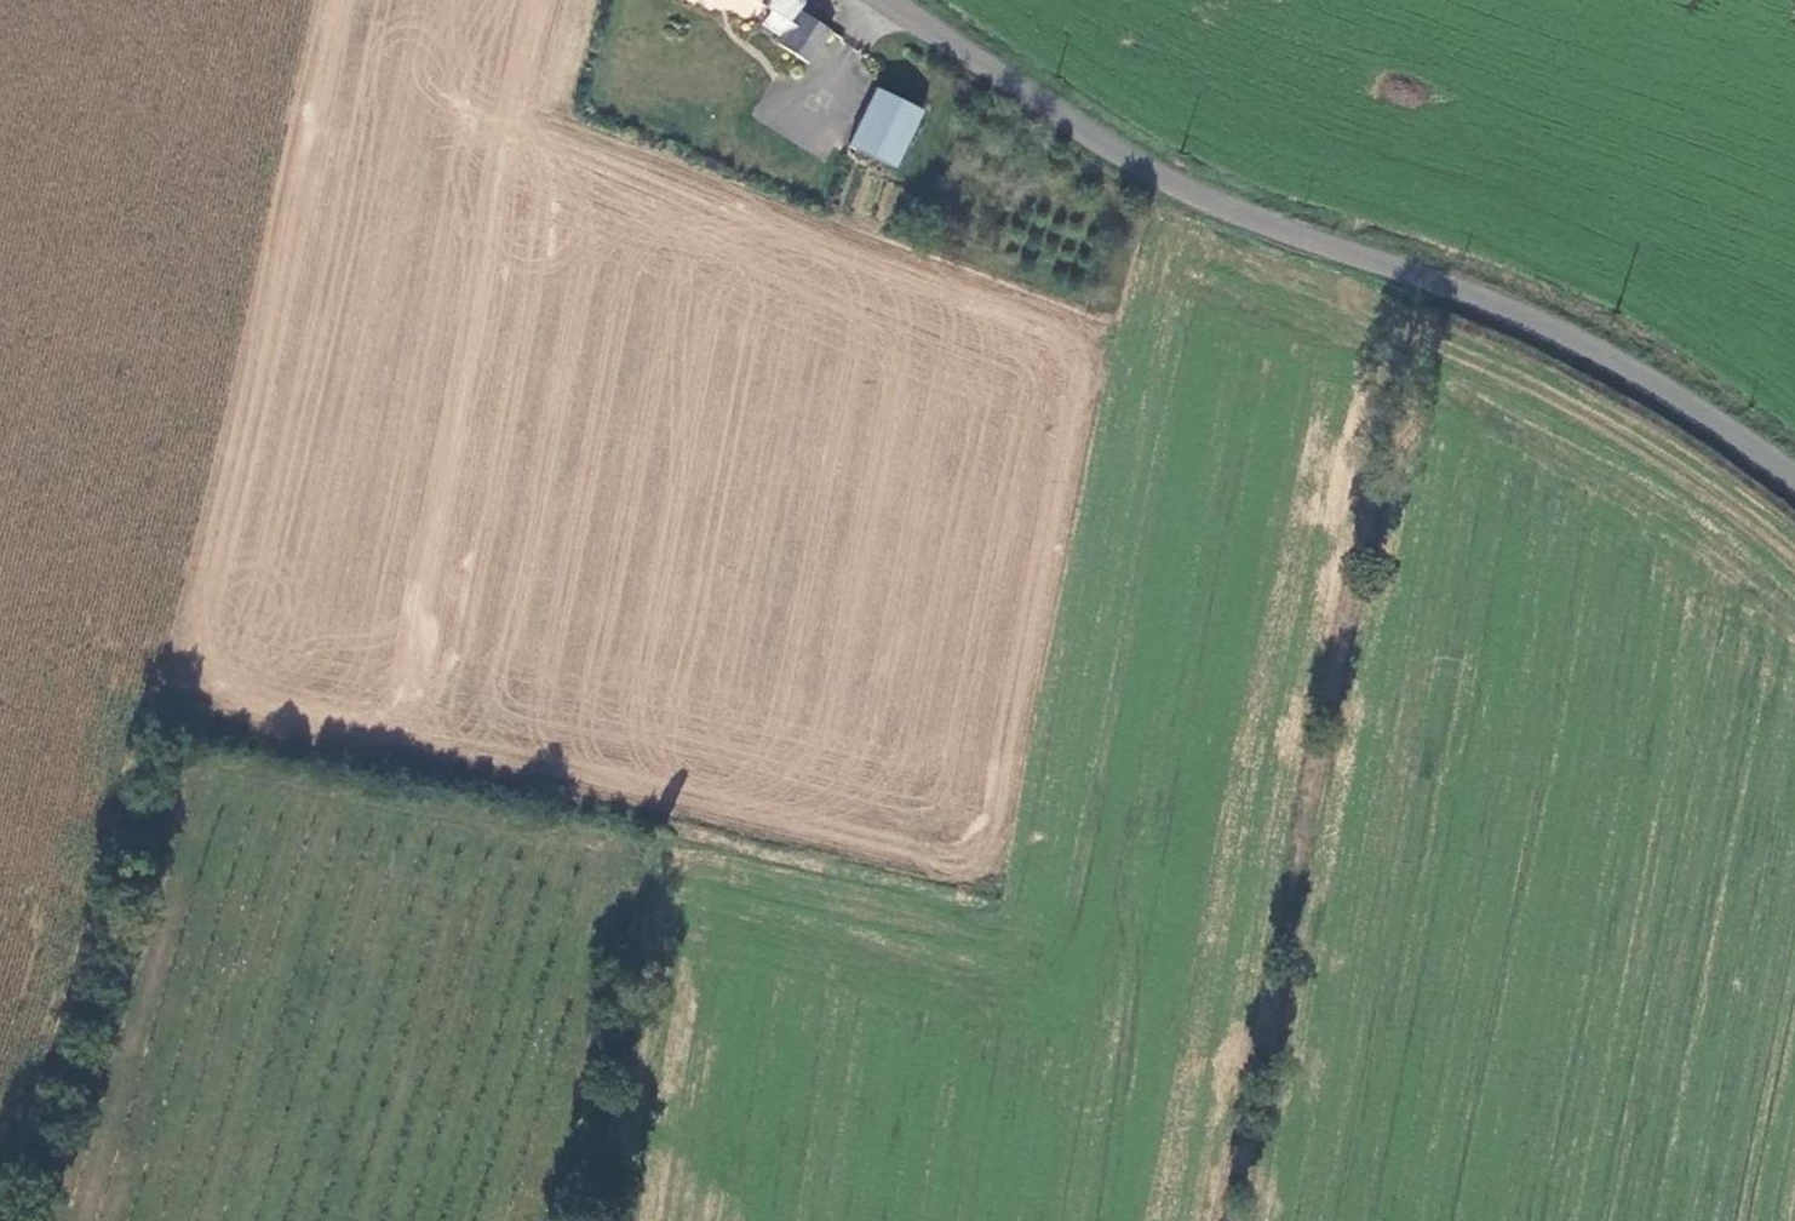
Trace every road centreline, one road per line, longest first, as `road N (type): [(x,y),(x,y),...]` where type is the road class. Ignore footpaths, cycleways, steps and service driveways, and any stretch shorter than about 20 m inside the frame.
road 1 (unclassified): [(885,0),(1167,181),(1264,223),(1500,305),(1702,414),(1794,481)]

